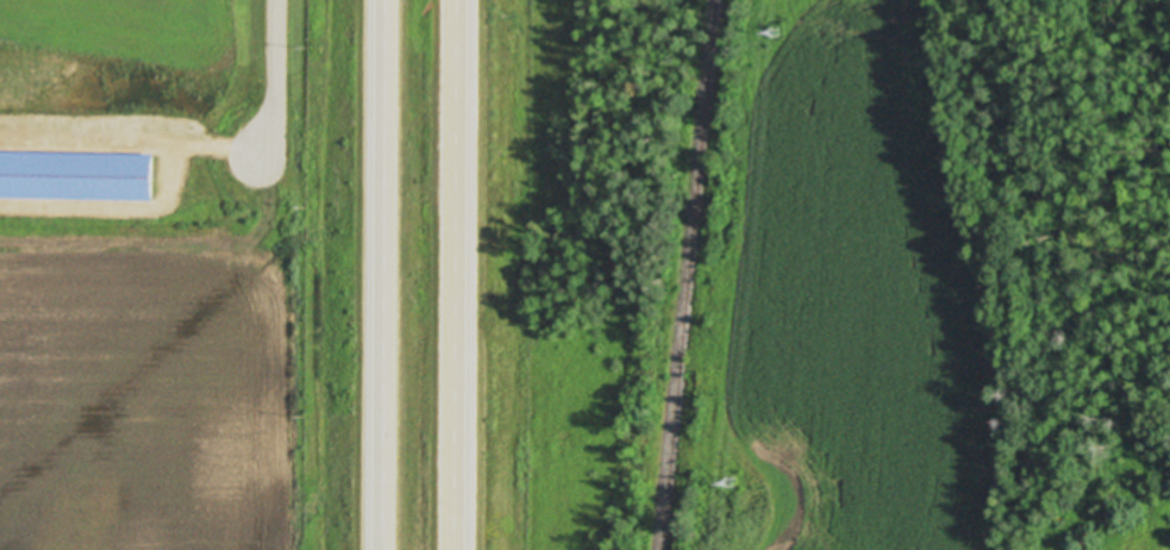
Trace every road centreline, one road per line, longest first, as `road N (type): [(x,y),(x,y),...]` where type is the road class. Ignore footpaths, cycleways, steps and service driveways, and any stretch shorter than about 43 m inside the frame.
road 1 (trunk): [(461,549),(463,0)]
road 2 (trunk): [(389,0),(388,549)]
road 3 (residential): [(280,0),(280,104),(262,156)]

